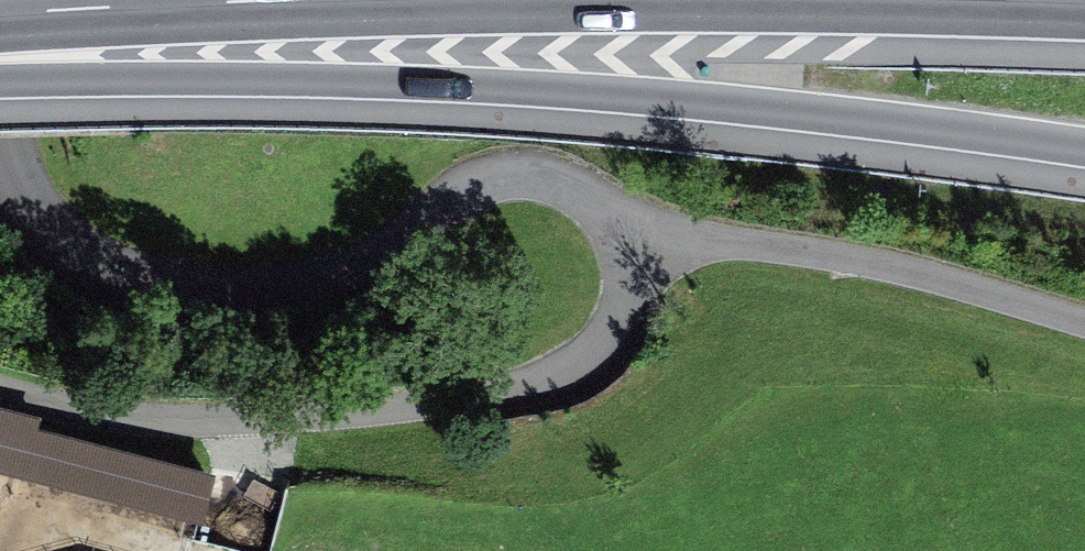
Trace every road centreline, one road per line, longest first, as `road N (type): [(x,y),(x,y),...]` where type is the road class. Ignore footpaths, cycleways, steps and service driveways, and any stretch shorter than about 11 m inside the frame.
road 1 (unclassified): [(0,96),(7,169),(34,216),(97,270),(142,286),(224,294),(312,282),(389,248),(483,182),(520,175),(558,184),(637,229),(820,249),(1084,317)]
road 2 (motorway): [(0,81),(250,77),(532,87),(1084,147)]
road 3 (motorway): [(0,13),(280,0)]

